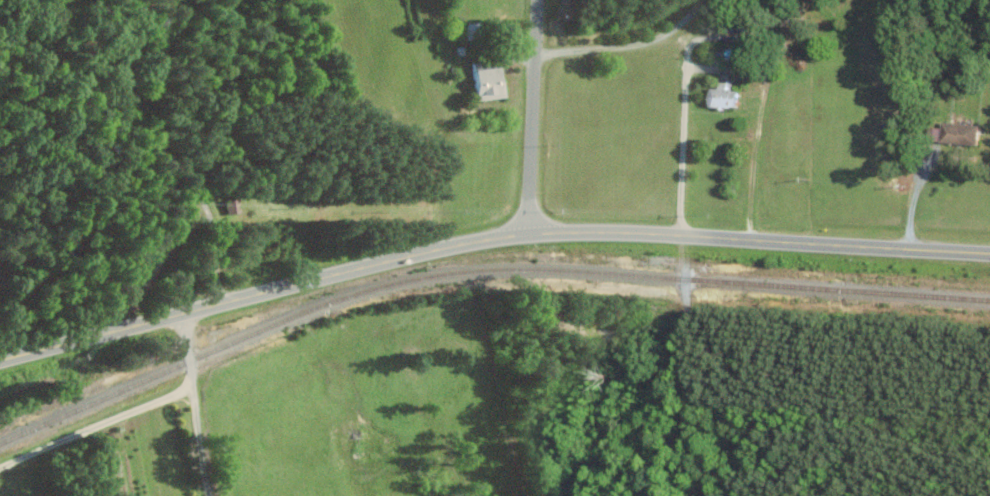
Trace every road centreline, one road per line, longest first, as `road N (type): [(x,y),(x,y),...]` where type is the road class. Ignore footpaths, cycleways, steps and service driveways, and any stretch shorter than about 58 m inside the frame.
road 1 (secondary): [(989,251),(683,228),(530,229),(0,361)]
road 2 (residential): [(530,229),(540,0)]
road 3 (residential): [(213,495),(184,313)]

